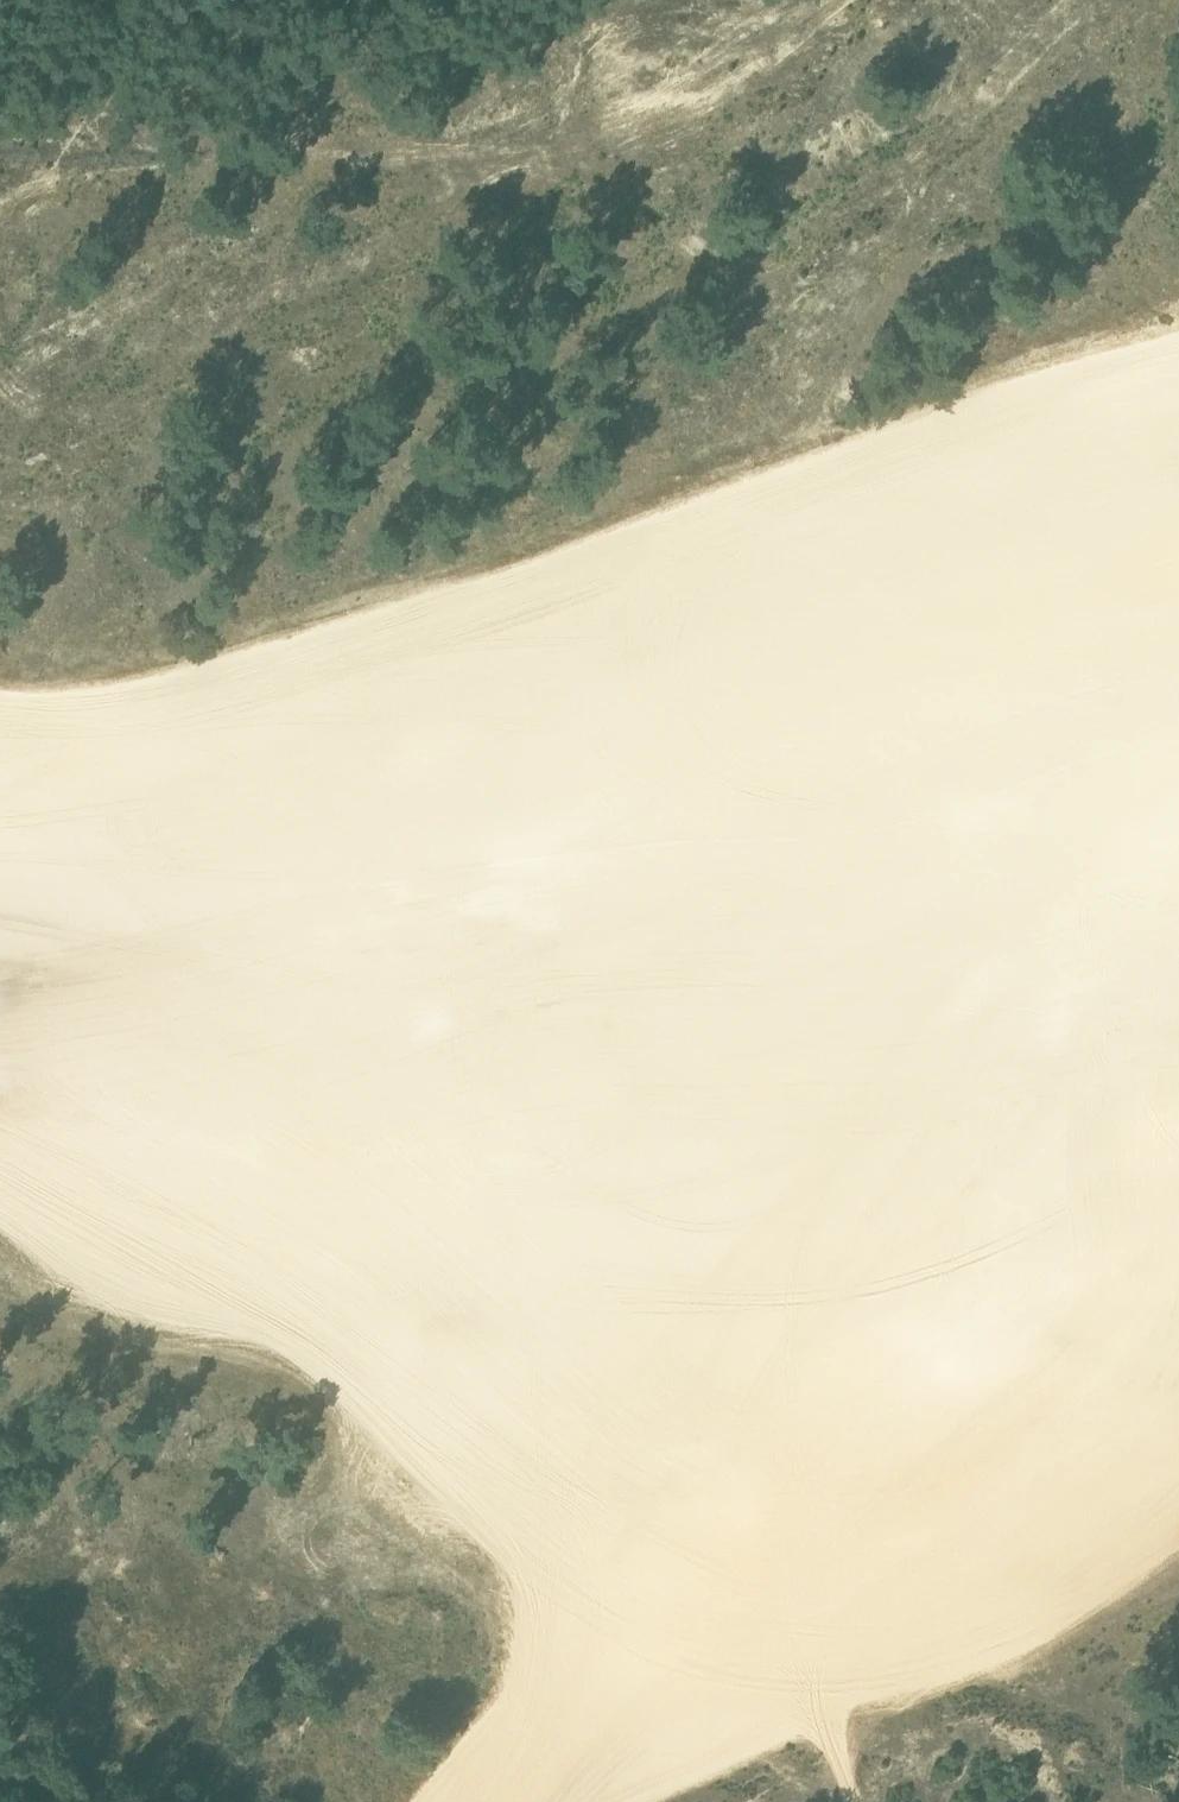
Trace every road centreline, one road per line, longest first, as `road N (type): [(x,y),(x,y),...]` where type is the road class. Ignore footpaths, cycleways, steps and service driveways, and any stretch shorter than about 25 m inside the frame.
road 1 (track): [(1178,721),(465,1013),(139,1085),(0,1081)]
road 2 (track): [(573,1801),(750,1705),(869,1626),(1178,1202)]

